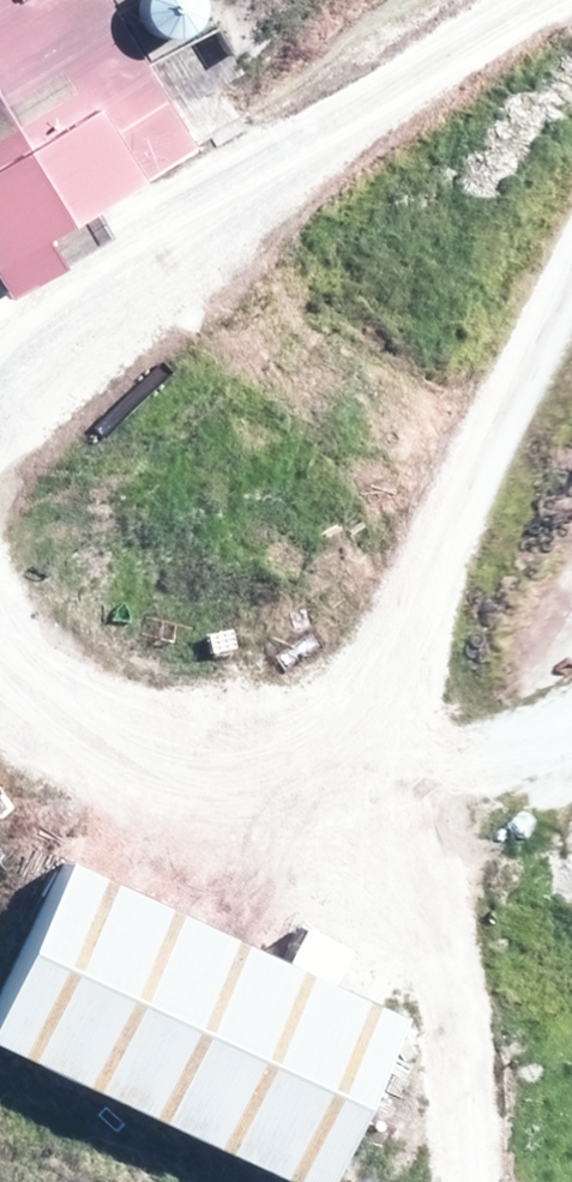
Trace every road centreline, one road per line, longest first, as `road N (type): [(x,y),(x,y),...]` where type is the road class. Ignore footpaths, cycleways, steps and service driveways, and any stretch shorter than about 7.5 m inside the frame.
road 1 (track): [(571,265),(476,468),(405,758),(468,1181)]
road 2 (track): [(0,447),(319,150),(516,0)]
road 3 (track): [(408,781),(215,755),(0,682)]

